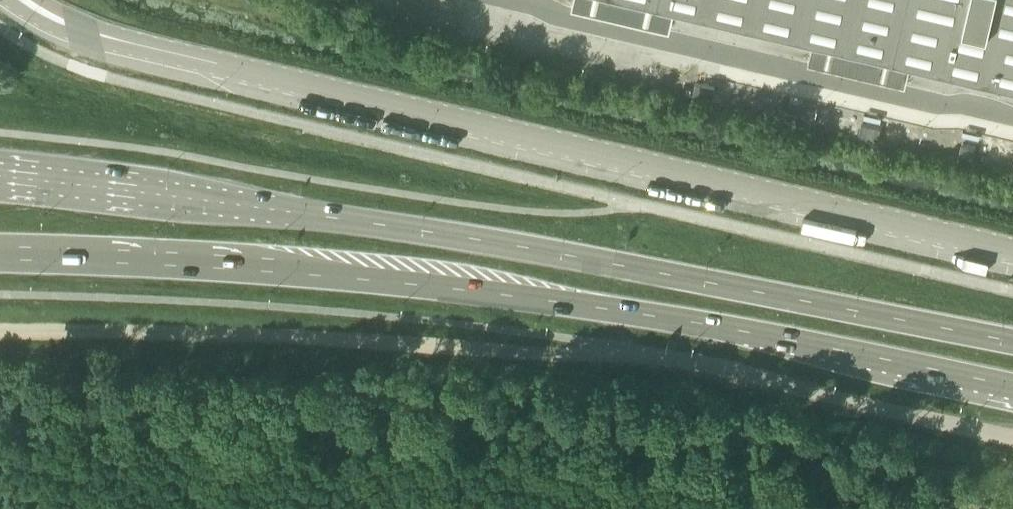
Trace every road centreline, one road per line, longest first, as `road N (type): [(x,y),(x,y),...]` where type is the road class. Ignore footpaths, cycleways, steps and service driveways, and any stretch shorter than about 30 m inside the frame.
road 1 (primary): [(1012,342),(479,239),(0,177)]
road 2 (primary): [(0,255),(332,276),(572,303),(1012,388)]
road 3 (tertiary): [(1012,249),(132,43)]
road 4 (track): [(660,354),(0,335)]
road 5 (unclassified): [(1012,441),(660,354)]
road 6 (tertiary): [(9,0),(76,35),(132,43)]

